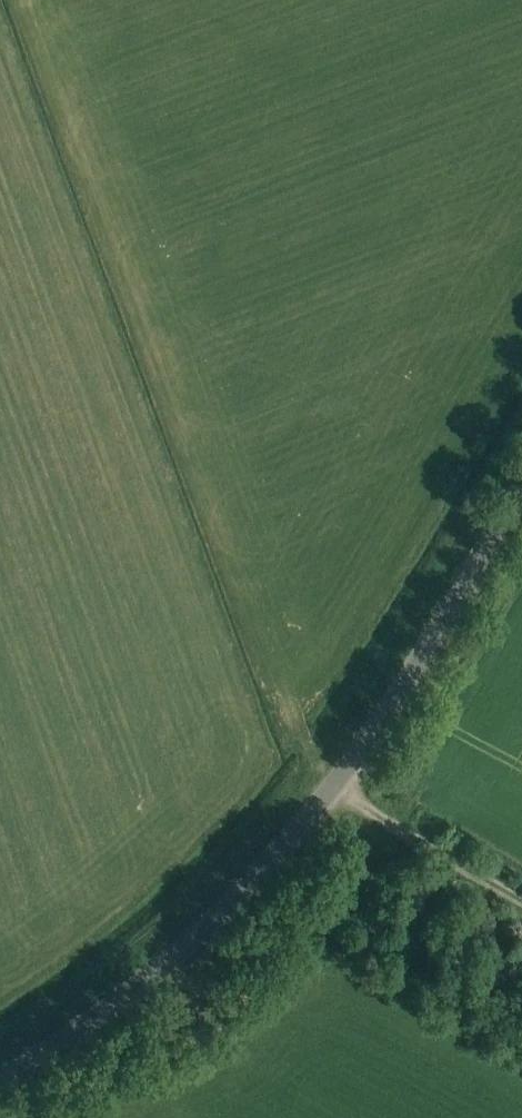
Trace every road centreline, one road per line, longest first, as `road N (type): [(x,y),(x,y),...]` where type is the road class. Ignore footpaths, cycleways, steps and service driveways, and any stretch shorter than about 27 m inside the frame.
road 1 (tertiary): [(0,1083),(74,1042),(213,923),(313,820),(373,741),(521,492)]
road 2 (track): [(521,891),(341,783)]

